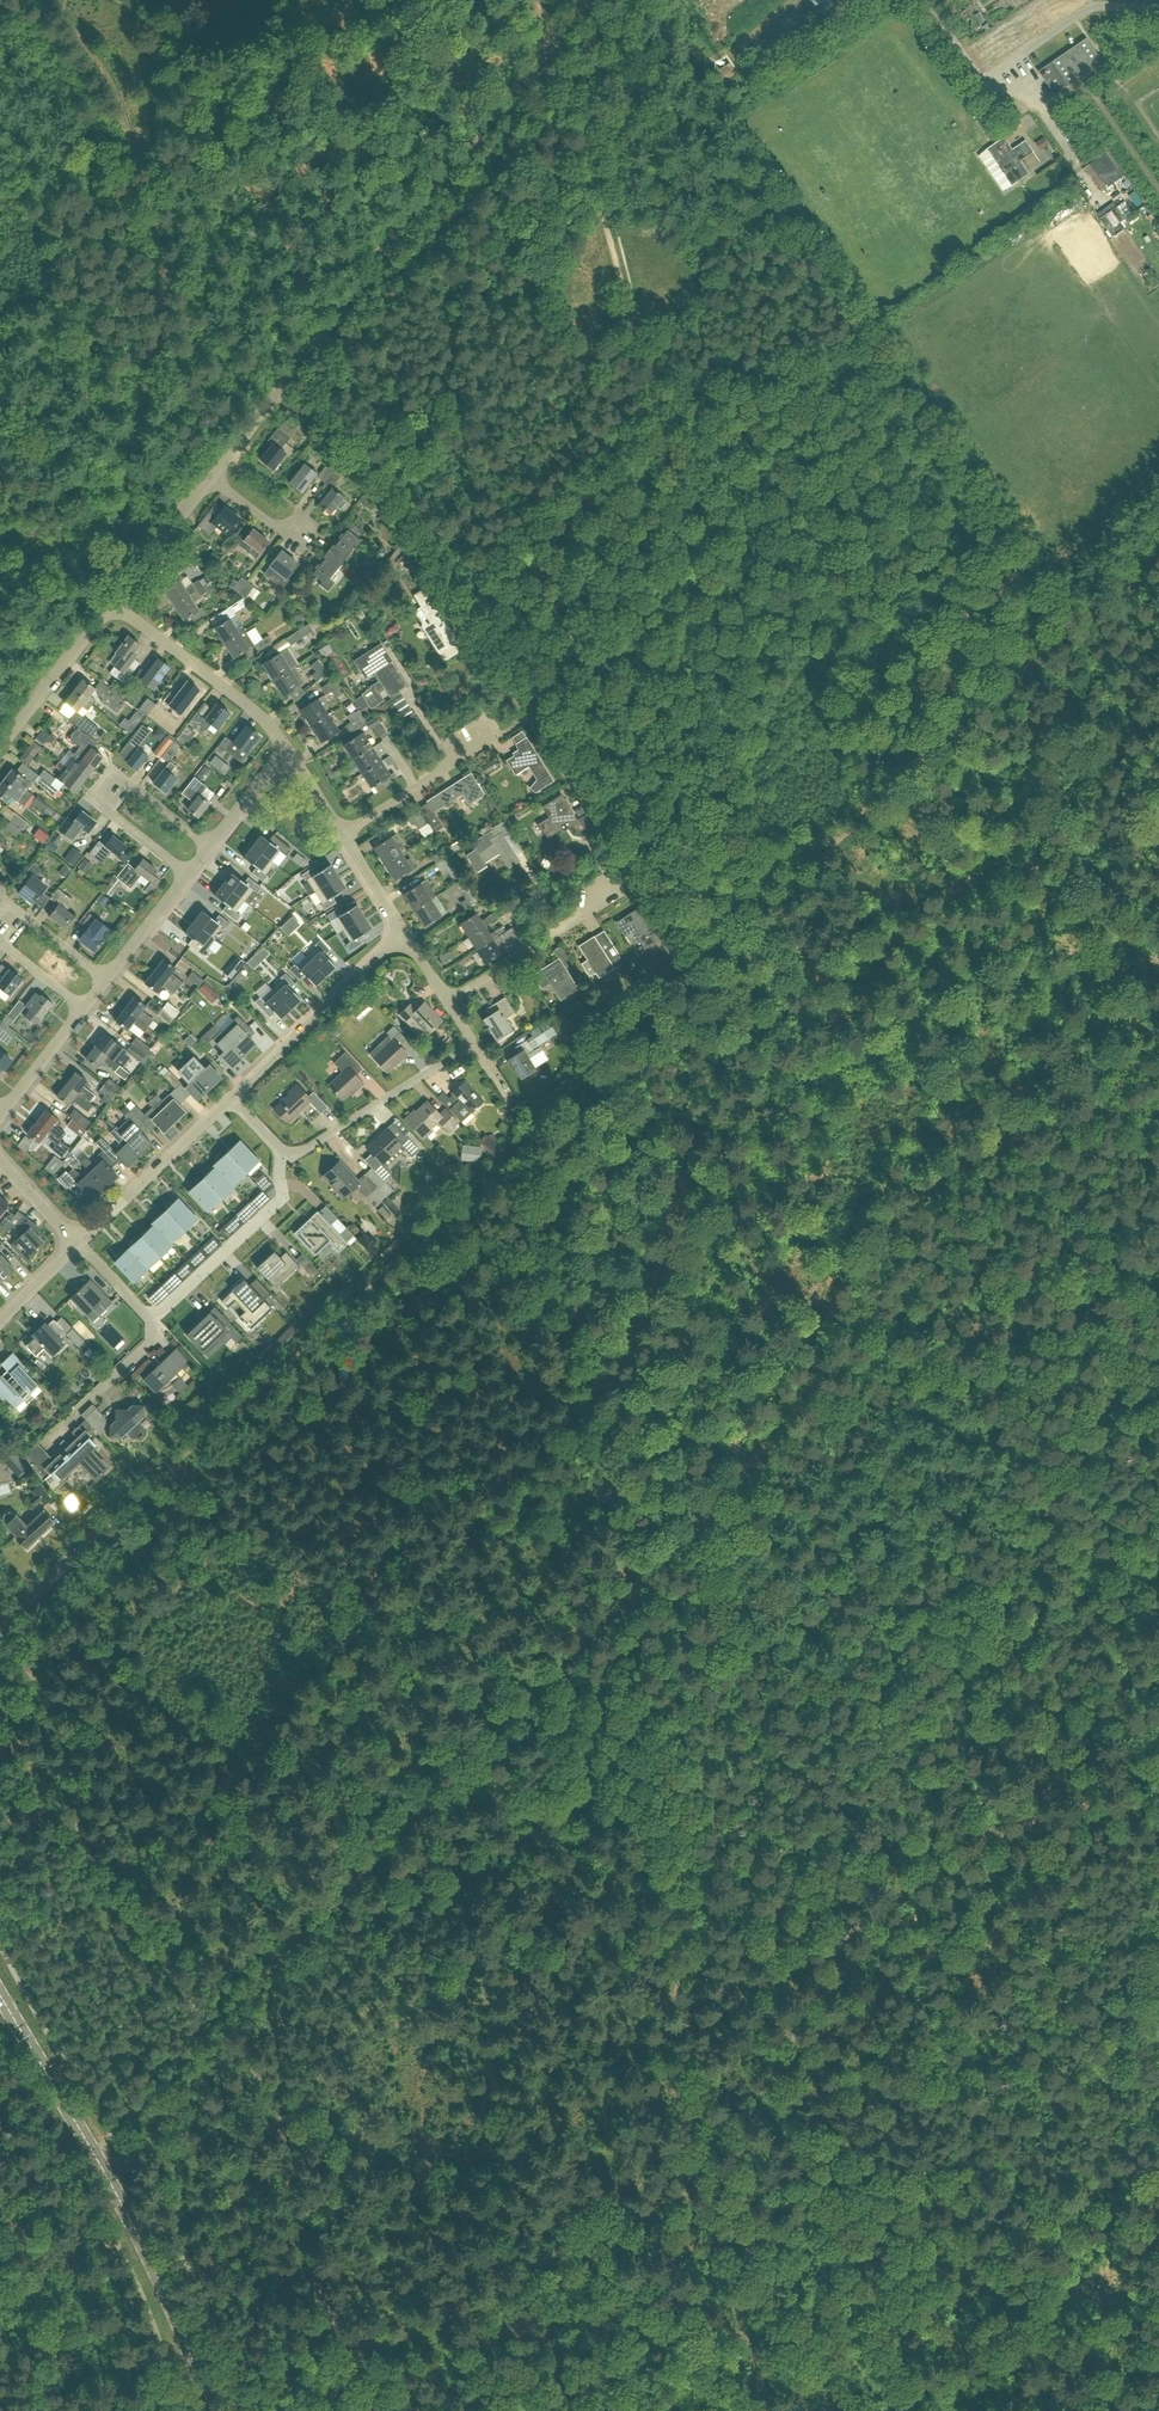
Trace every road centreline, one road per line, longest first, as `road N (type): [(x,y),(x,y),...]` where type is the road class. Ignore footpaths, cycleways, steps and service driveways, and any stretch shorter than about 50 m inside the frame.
road 1 (track): [(104,1528),(1156,544)]
road 2 (track): [(609,1397),(701,1136),(723,1030),(687,572),(633,330),(537,5)]
road 3 (track): [(1158,1801),(1005,1832),(883,1908),(826,1969),(754,2117),(707,2173),(557,2249),(471,2307),(374,2346),(361,2372)]
road 4 (track): [(45,0),(90,58),(127,130),(159,246),(162,325),(111,559),(119,597)]
road 5 (unclassified): [(211,476),(586,0)]
road 6 (track): [(629,1589),(281,1958)]
road 7 (track): [(1158,1049),(1066,1116),(909,1204),(854,1270),(808,1370)]
road 8 (track): [(763,2410),(723,2237),(675,2097),(667,2028),(696,1941)]
road 9 (tertiary): [(210,2410),(136,2232),(0,1994)]
road 10 (track): [(361,2372),(302,2252),(272,2100),(212,2028)]
road 11 (track): [(696,1941),(713,1888),(714,1810),(690,1729),(629,1589)]
road 12 (track): [(601,1429),(554,1178),(546,1145),(530,1131)]
road 13 (track): [(0,1638),(68,1736),(78,1833),(99,1877)]
road 14 (residential): [(84,1010),(4,942),(1,924),(23,915),(106,979)]
road 15 (residential): [(186,876),(111,814),(107,794),(118,783),(133,786),(210,848)]
road 16 (residential): [(234,1097),(402,933)]
road 17 (residential): [(116,601),(288,747)]
road 18 (residential): [(285,1155),(278,1203),(150,1319)]
road 19 (residential): [(285,1155),(474,1043)]
road 20 (residential): [(75,1244),(234,1097)]
road 21 (residential): [(447,1000),(577,919),(614,869)]
road 22 (track): [(212,2028),(73,2174)]
road 23 (track): [(99,1877),(212,2028)]
road 24 (unclassified): [(0,747),(116,601)]
road 25 (track): [(19,2230),(81,2307),(104,2374)]
road 26 (track): [(747,1468),(629,1589)]
road 27 (track): [(629,1589),(601,1429)]
road 28 (unclassified): [(116,601),(211,476)]
road 29 (residential): [(0,1624),(104,1528)]
road 30 (residential): [(1,1111),(84,1010)]
road 31 (residential): [(106,979),(186,876)]
road 32 (residential): [(210,848),(288,747)]
road 33 (residential): [(311,522),(287,535),(211,476)]

